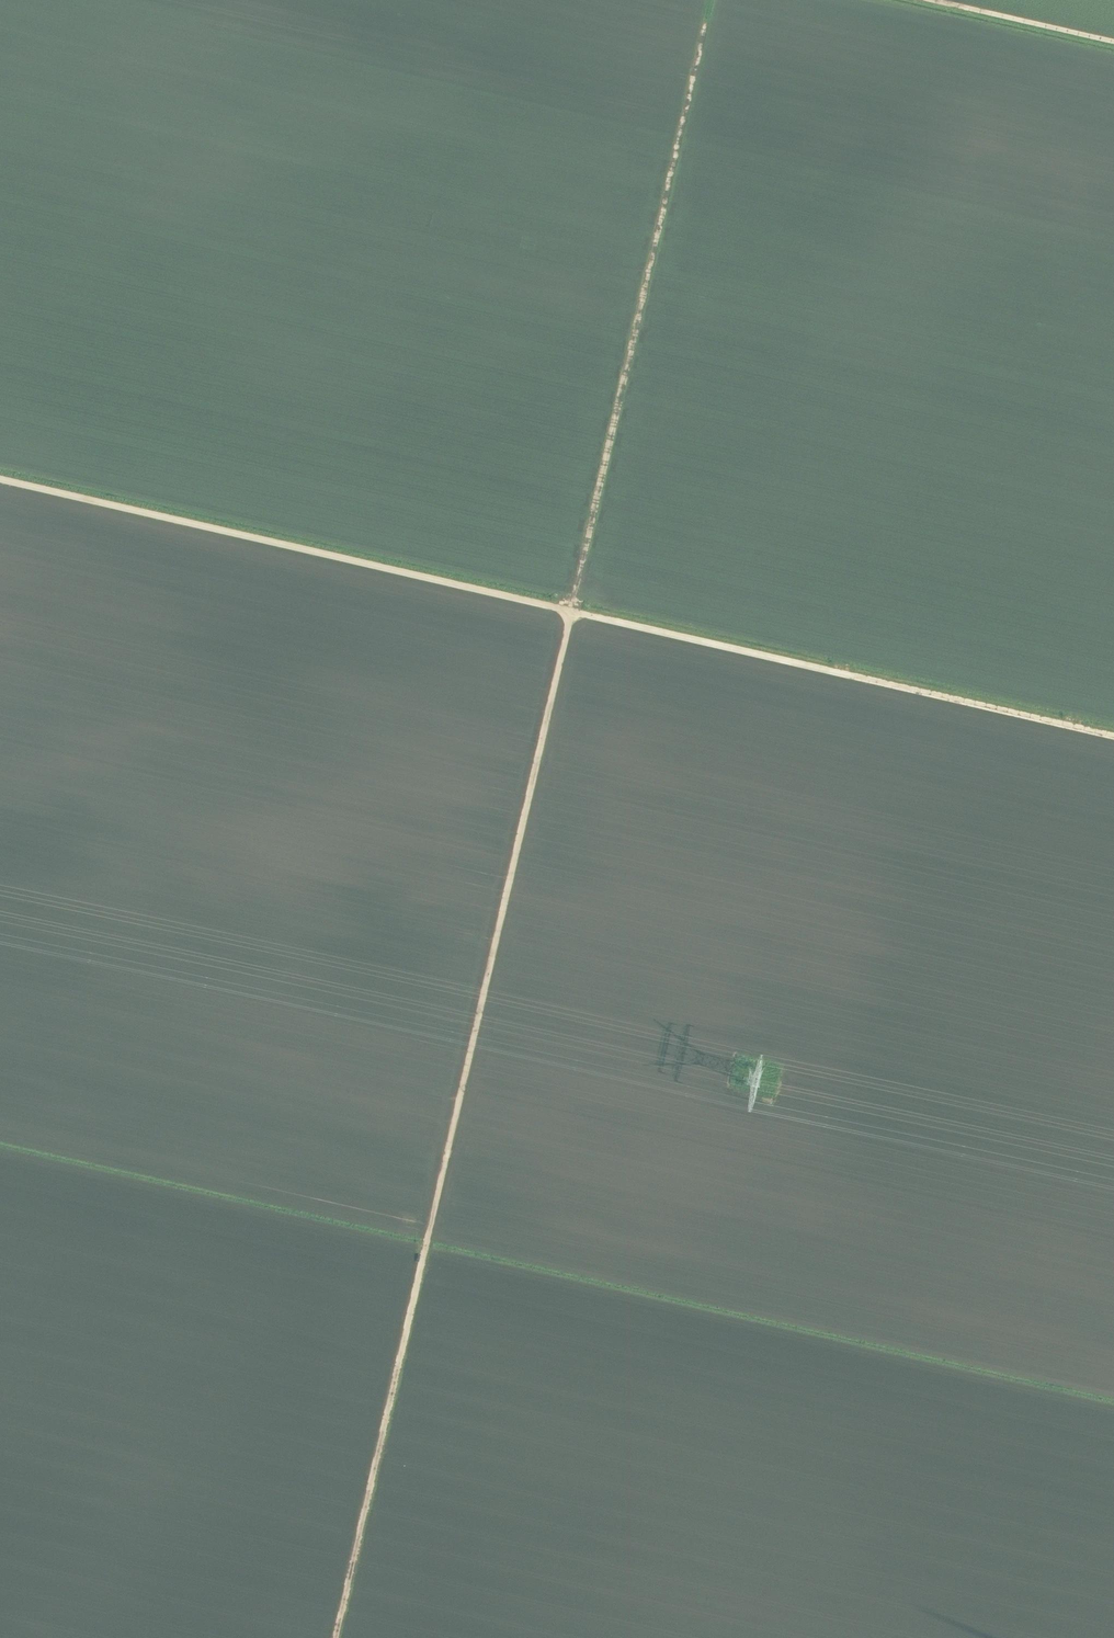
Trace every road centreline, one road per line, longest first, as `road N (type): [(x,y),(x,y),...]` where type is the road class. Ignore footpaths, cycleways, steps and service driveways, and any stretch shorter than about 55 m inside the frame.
road 1 (track): [(1113,735),(0,480)]
road 2 (unclassified): [(1113,40),(945,0)]

